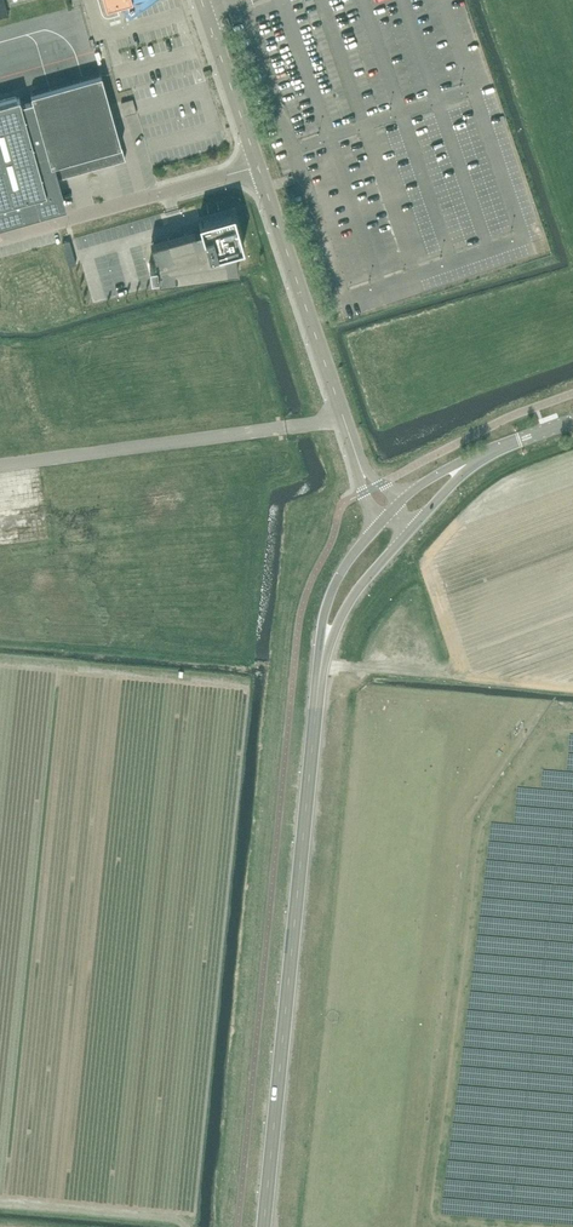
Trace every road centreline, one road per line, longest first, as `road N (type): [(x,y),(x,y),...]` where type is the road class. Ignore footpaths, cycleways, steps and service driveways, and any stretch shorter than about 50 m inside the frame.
road 1 (unclassified): [(264,1226),(322,657)]
road 2 (track): [(321,668),(465,678),(427,556),(496,488),(572,454)]
road 3 (unclassified): [(363,473),(258,167)]
road 4 (unclassified): [(0,238),(258,167)]
road 5 (unclassified): [(258,167),(201,0)]
road 6 (unclassified): [(322,657),(365,581),(413,529)]
road 7 (unclassified): [(380,524),(331,594),(322,657)]

